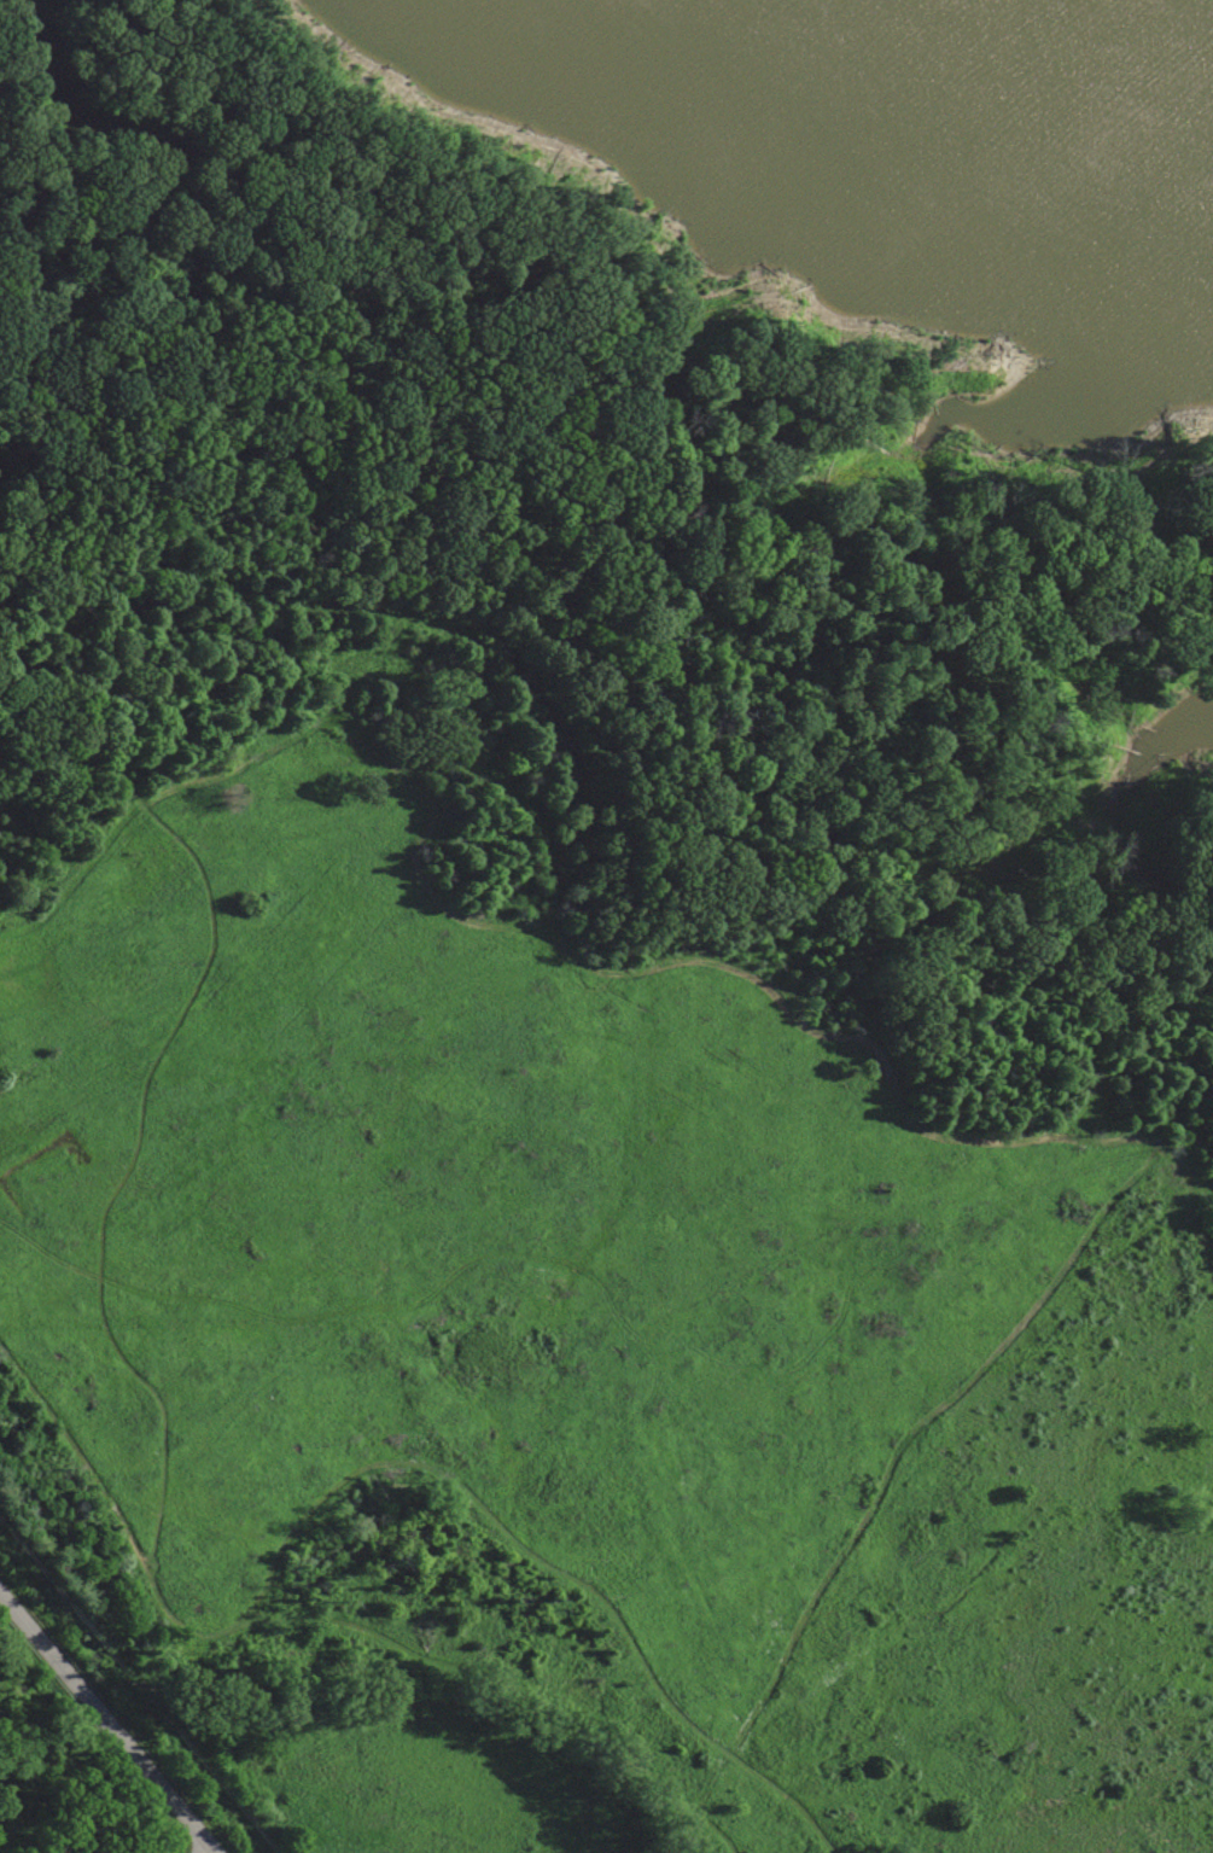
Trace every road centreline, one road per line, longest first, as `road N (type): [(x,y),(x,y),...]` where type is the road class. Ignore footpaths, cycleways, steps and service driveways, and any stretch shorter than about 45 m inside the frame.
road 1 (residential): [(215,1852),(0,1594)]

